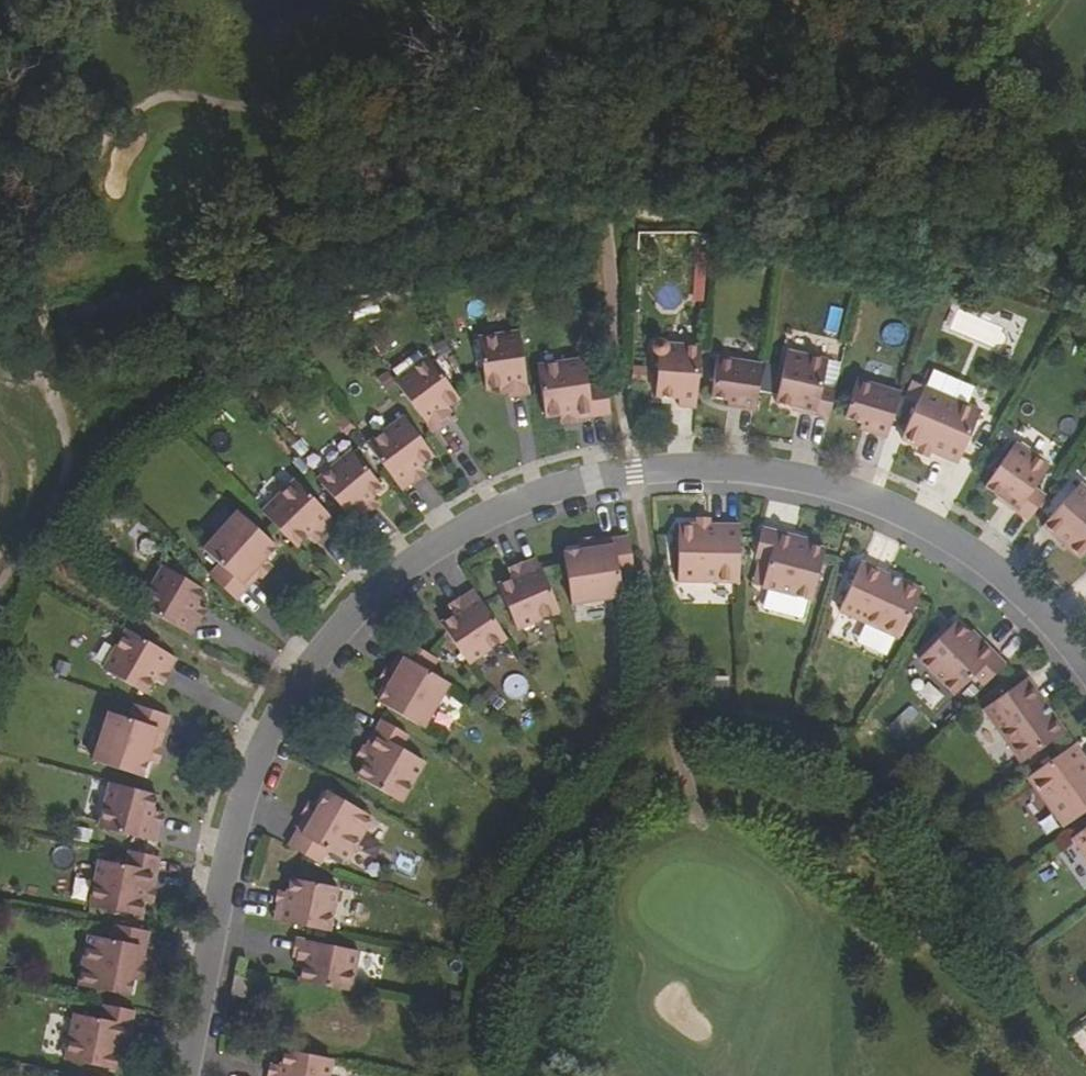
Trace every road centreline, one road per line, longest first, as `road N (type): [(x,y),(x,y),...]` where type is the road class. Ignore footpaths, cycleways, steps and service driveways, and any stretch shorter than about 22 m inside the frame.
road 1 (residential): [(1085,666),(983,559),(916,518),(843,490),(766,470),(689,468),(585,480),(534,497),(420,557),(319,652),(247,785),(184,1075)]

